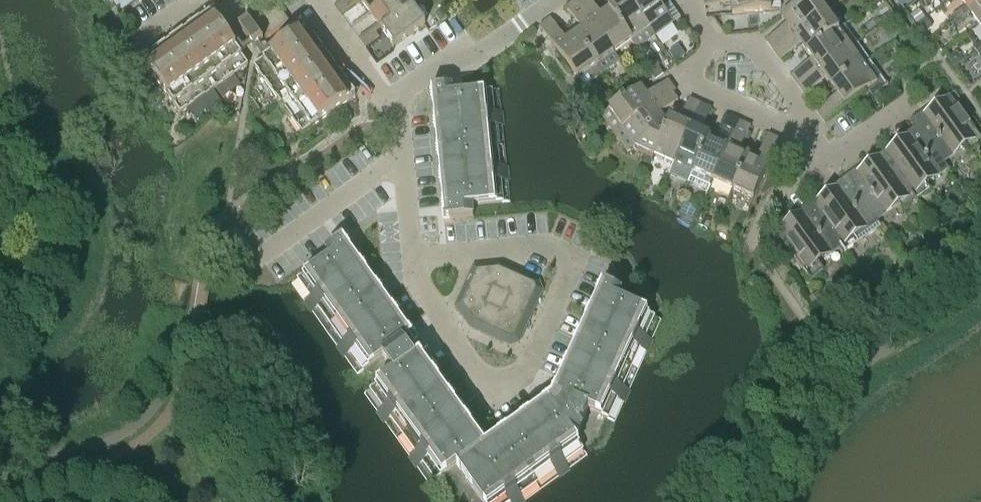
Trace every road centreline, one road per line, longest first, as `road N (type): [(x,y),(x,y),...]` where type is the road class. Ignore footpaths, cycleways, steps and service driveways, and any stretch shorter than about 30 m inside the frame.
road 1 (residential): [(413,261),(490,389),(523,371),(572,261),(540,244)]
road 2 (residential): [(833,161),(756,45),(714,45),(691,0)]
road 3 (residential): [(400,102),(556,0)]
road 4 (residential): [(274,246),(399,158)]
road 5 (residential): [(317,0),(374,88),(400,102)]
road 6 (residential): [(540,244),(413,261)]

